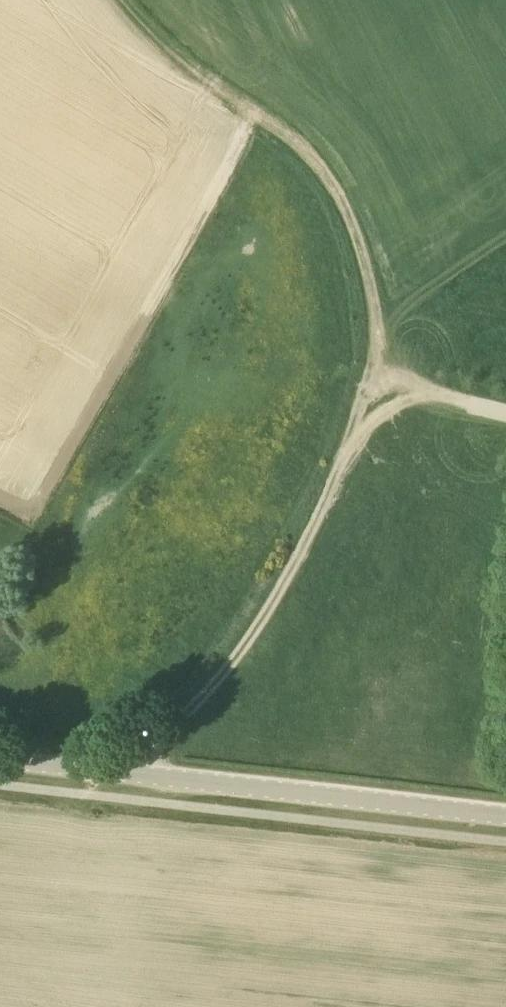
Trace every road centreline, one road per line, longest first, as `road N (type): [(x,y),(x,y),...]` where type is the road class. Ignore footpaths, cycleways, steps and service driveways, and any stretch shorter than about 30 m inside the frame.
road 1 (track): [(101,770),(147,750),(244,652),(312,533),(372,368),(363,262),(346,205),(321,165),(212,85),(121,0)]
road 2 (tertiary): [(505,817),(0,759)]
road 3 (track): [(505,412),(372,368)]

